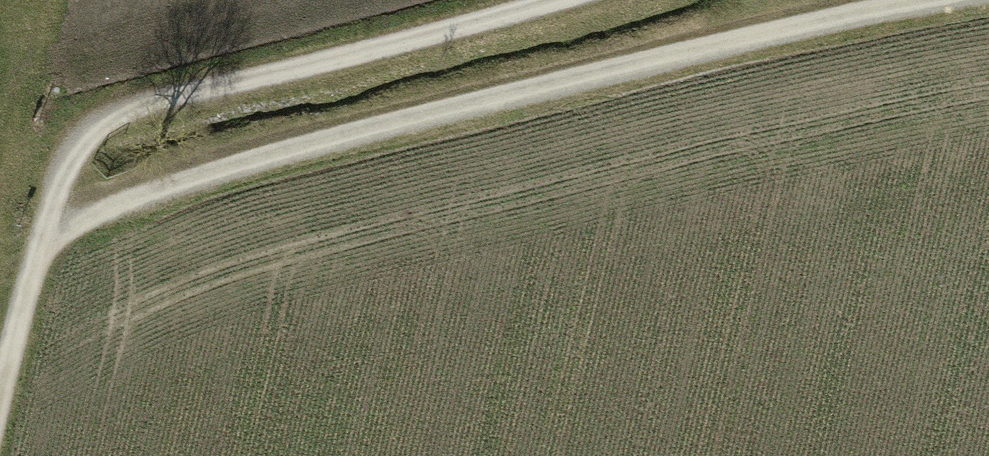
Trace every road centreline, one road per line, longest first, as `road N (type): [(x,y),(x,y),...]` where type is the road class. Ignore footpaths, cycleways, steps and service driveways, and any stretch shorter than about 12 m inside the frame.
road 1 (track): [(48,231),(365,127),(937,0)]
road 2 (track): [(543,0),(153,106),(75,149),(0,404)]

